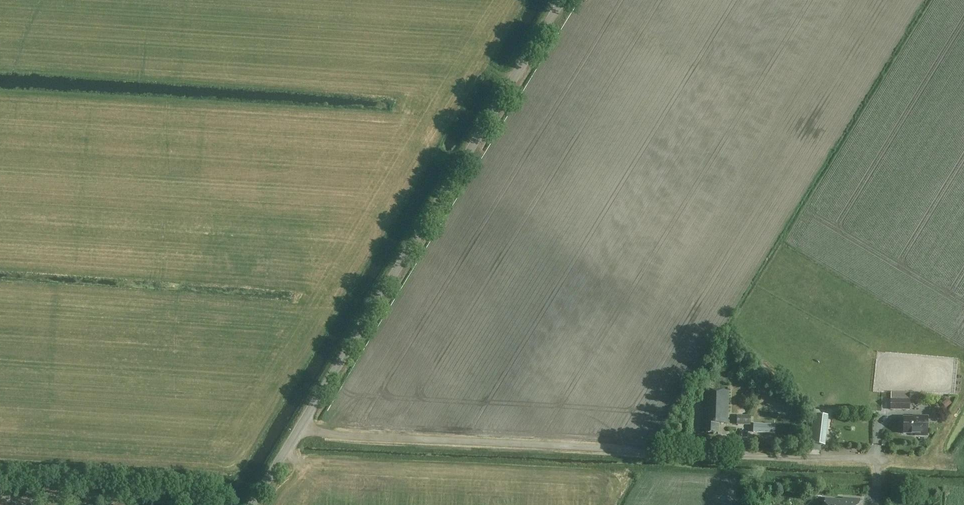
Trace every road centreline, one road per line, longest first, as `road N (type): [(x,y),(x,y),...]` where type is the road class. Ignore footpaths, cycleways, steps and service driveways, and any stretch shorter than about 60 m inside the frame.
road 1 (track): [(874,504),(877,459),(294,436)]
road 2 (unclassified): [(252,504),(562,0)]

